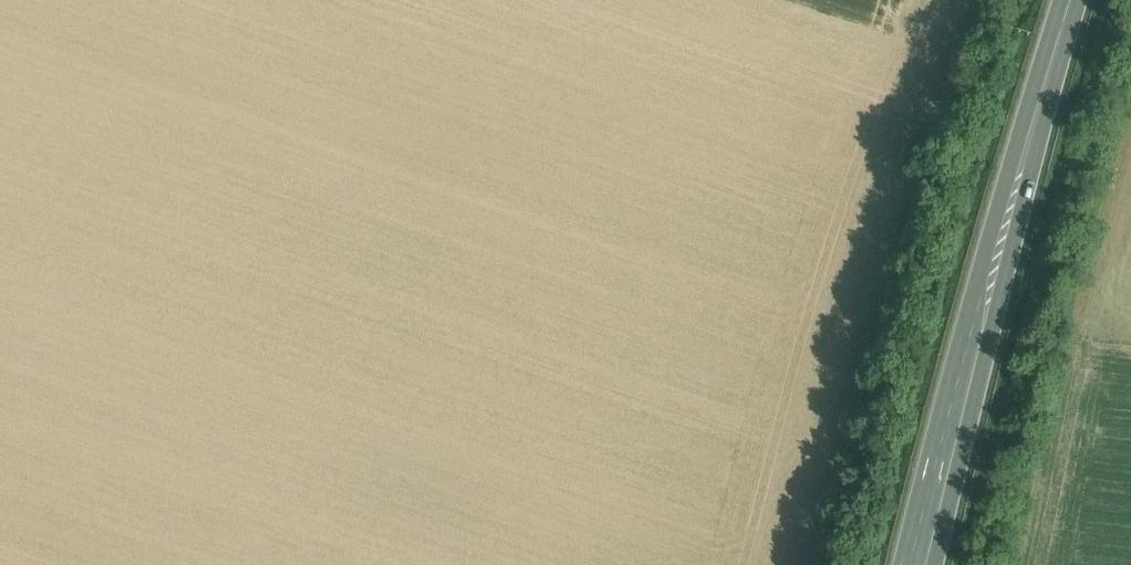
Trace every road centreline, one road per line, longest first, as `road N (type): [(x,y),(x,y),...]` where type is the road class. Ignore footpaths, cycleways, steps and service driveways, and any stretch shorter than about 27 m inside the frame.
road 1 (primary): [(1075,0),(924,564)]

